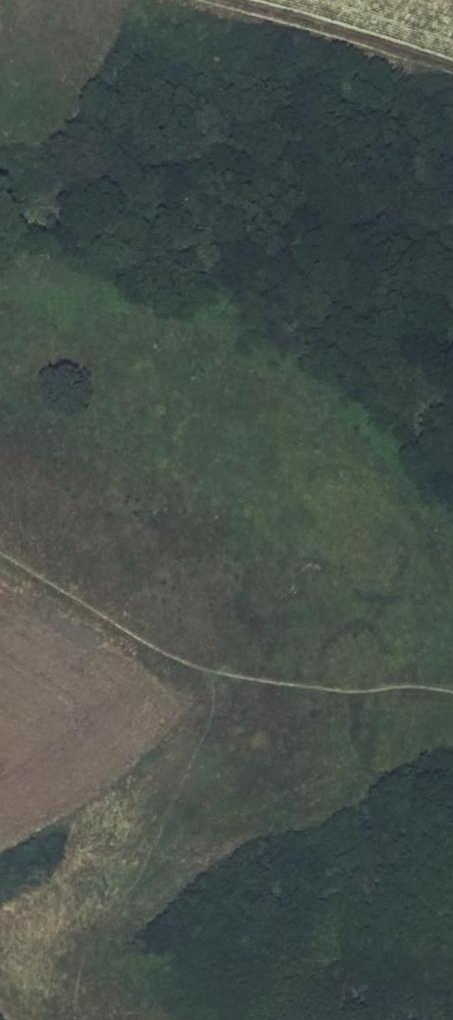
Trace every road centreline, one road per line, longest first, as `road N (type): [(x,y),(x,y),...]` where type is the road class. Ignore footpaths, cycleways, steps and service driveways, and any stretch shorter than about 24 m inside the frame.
road 1 (track): [(200,0),(452,74)]

